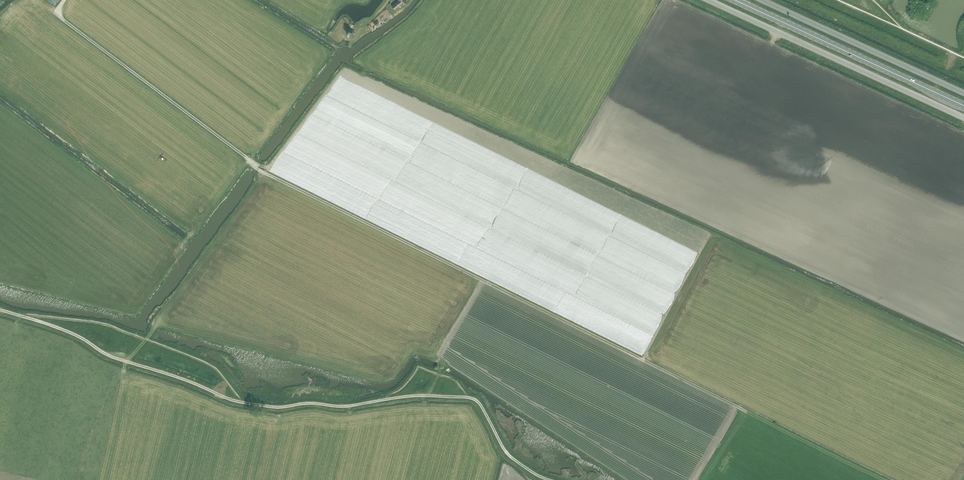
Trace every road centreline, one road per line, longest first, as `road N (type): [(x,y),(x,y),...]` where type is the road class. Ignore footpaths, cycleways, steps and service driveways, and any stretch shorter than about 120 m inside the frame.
road 1 (track): [(884,479),(269,175),(63,19),(57,10),(64,0)]
road 2 (unclassified): [(963,118),(708,0)]
road 3 (primary): [(963,105),(736,0)]
road 4 (track): [(244,403),(19,315)]
road 5 (unclassified): [(963,93),(762,0)]
road 6 (track): [(372,402),(244,403)]

